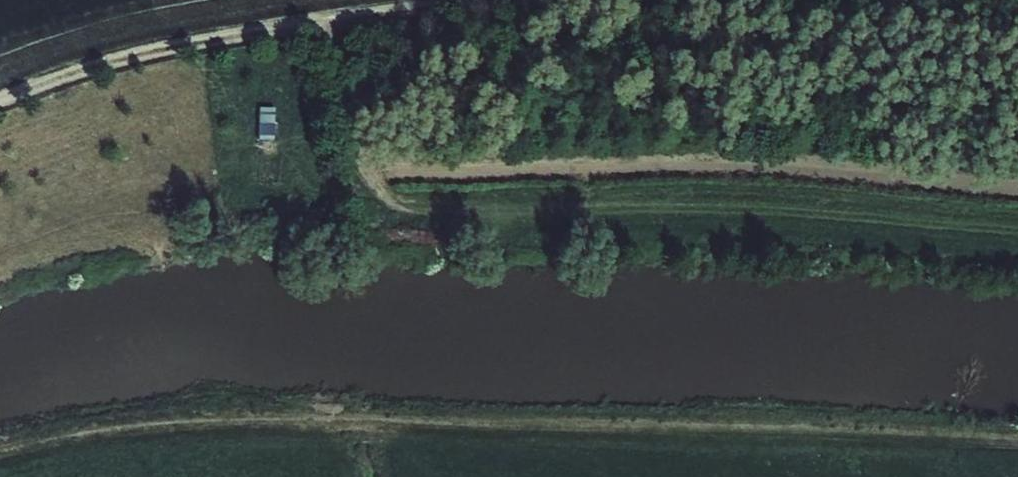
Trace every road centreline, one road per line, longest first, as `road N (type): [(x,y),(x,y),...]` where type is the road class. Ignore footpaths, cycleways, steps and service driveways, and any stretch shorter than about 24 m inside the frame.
road 1 (track): [(0,454),(188,421),(1017,443)]
road 2 (track): [(0,100),(127,58),(492,0)]
road 3 (track): [(322,27),(342,56),(360,178),(390,209)]

